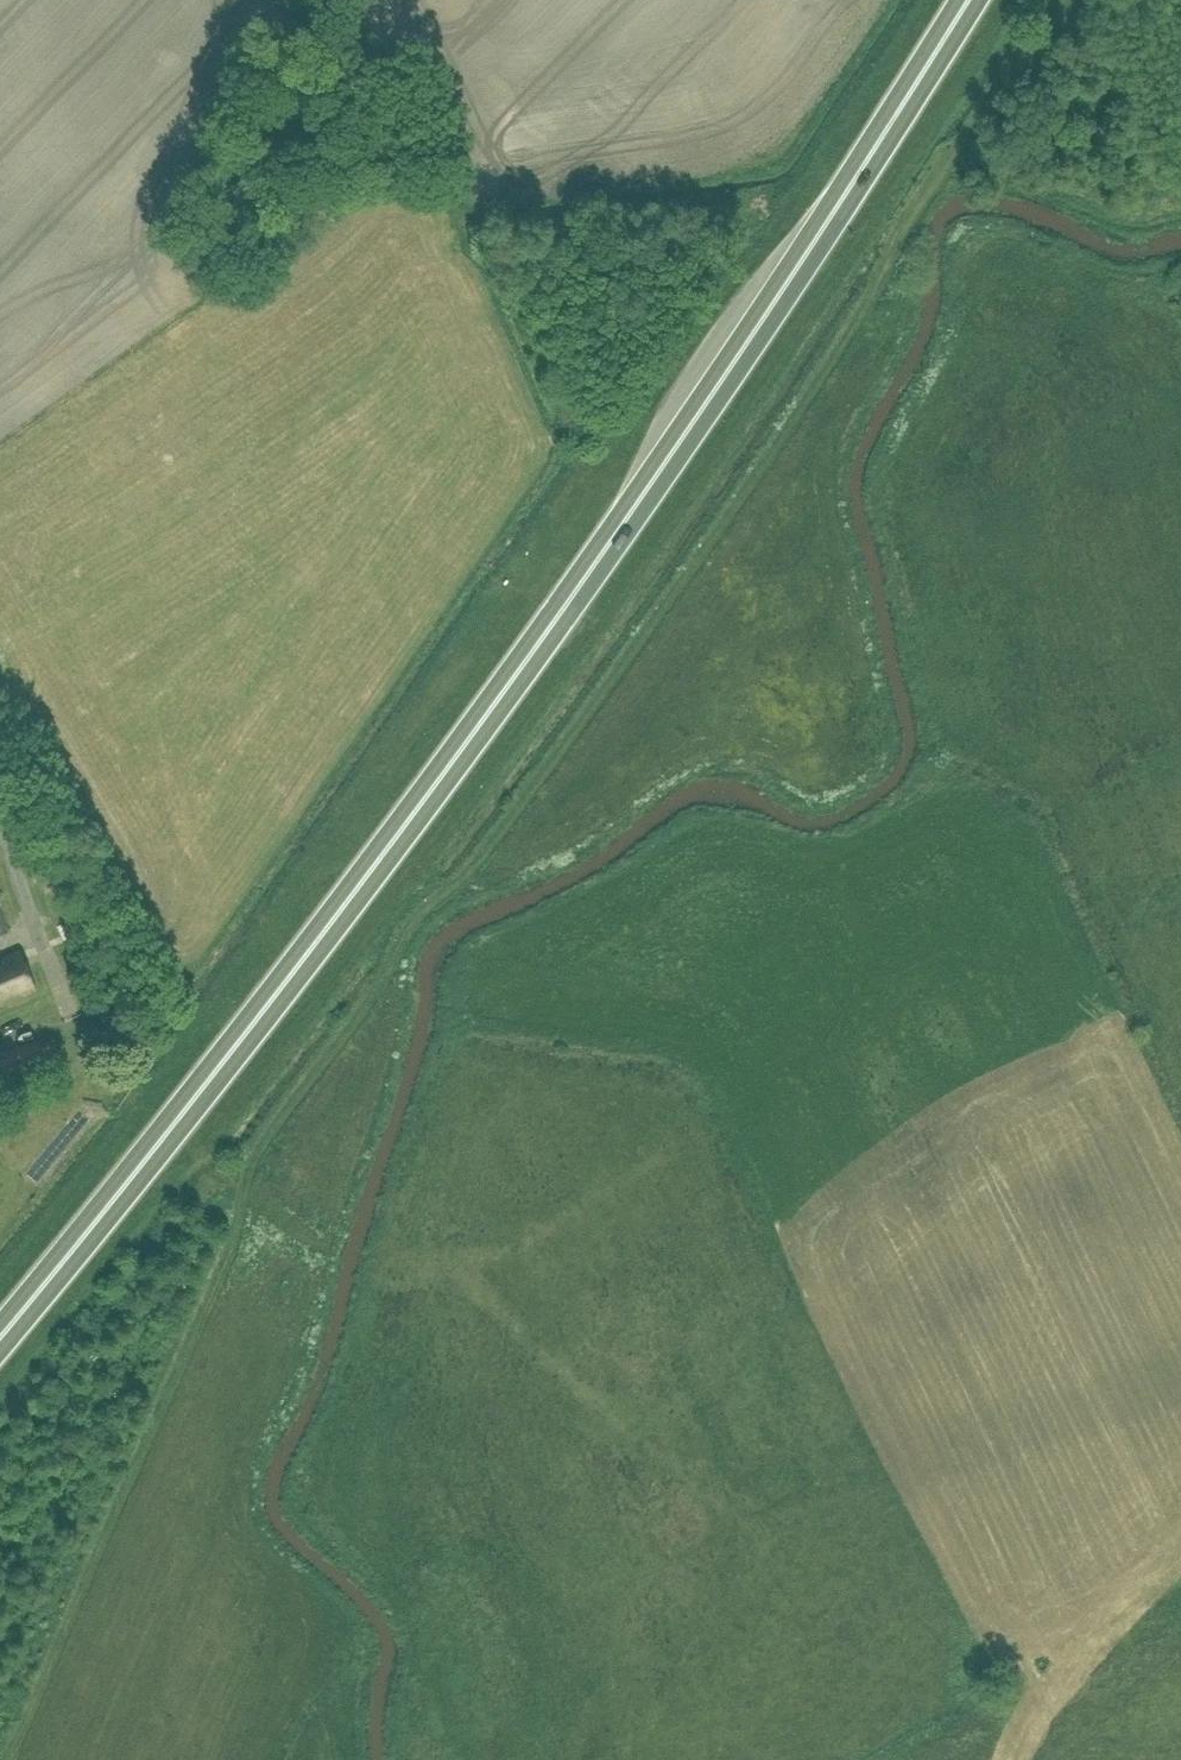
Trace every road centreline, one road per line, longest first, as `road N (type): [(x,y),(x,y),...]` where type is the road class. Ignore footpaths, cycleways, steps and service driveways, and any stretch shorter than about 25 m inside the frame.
road 1 (trunk): [(0,1337),(447,767),(795,272),(967,0)]

